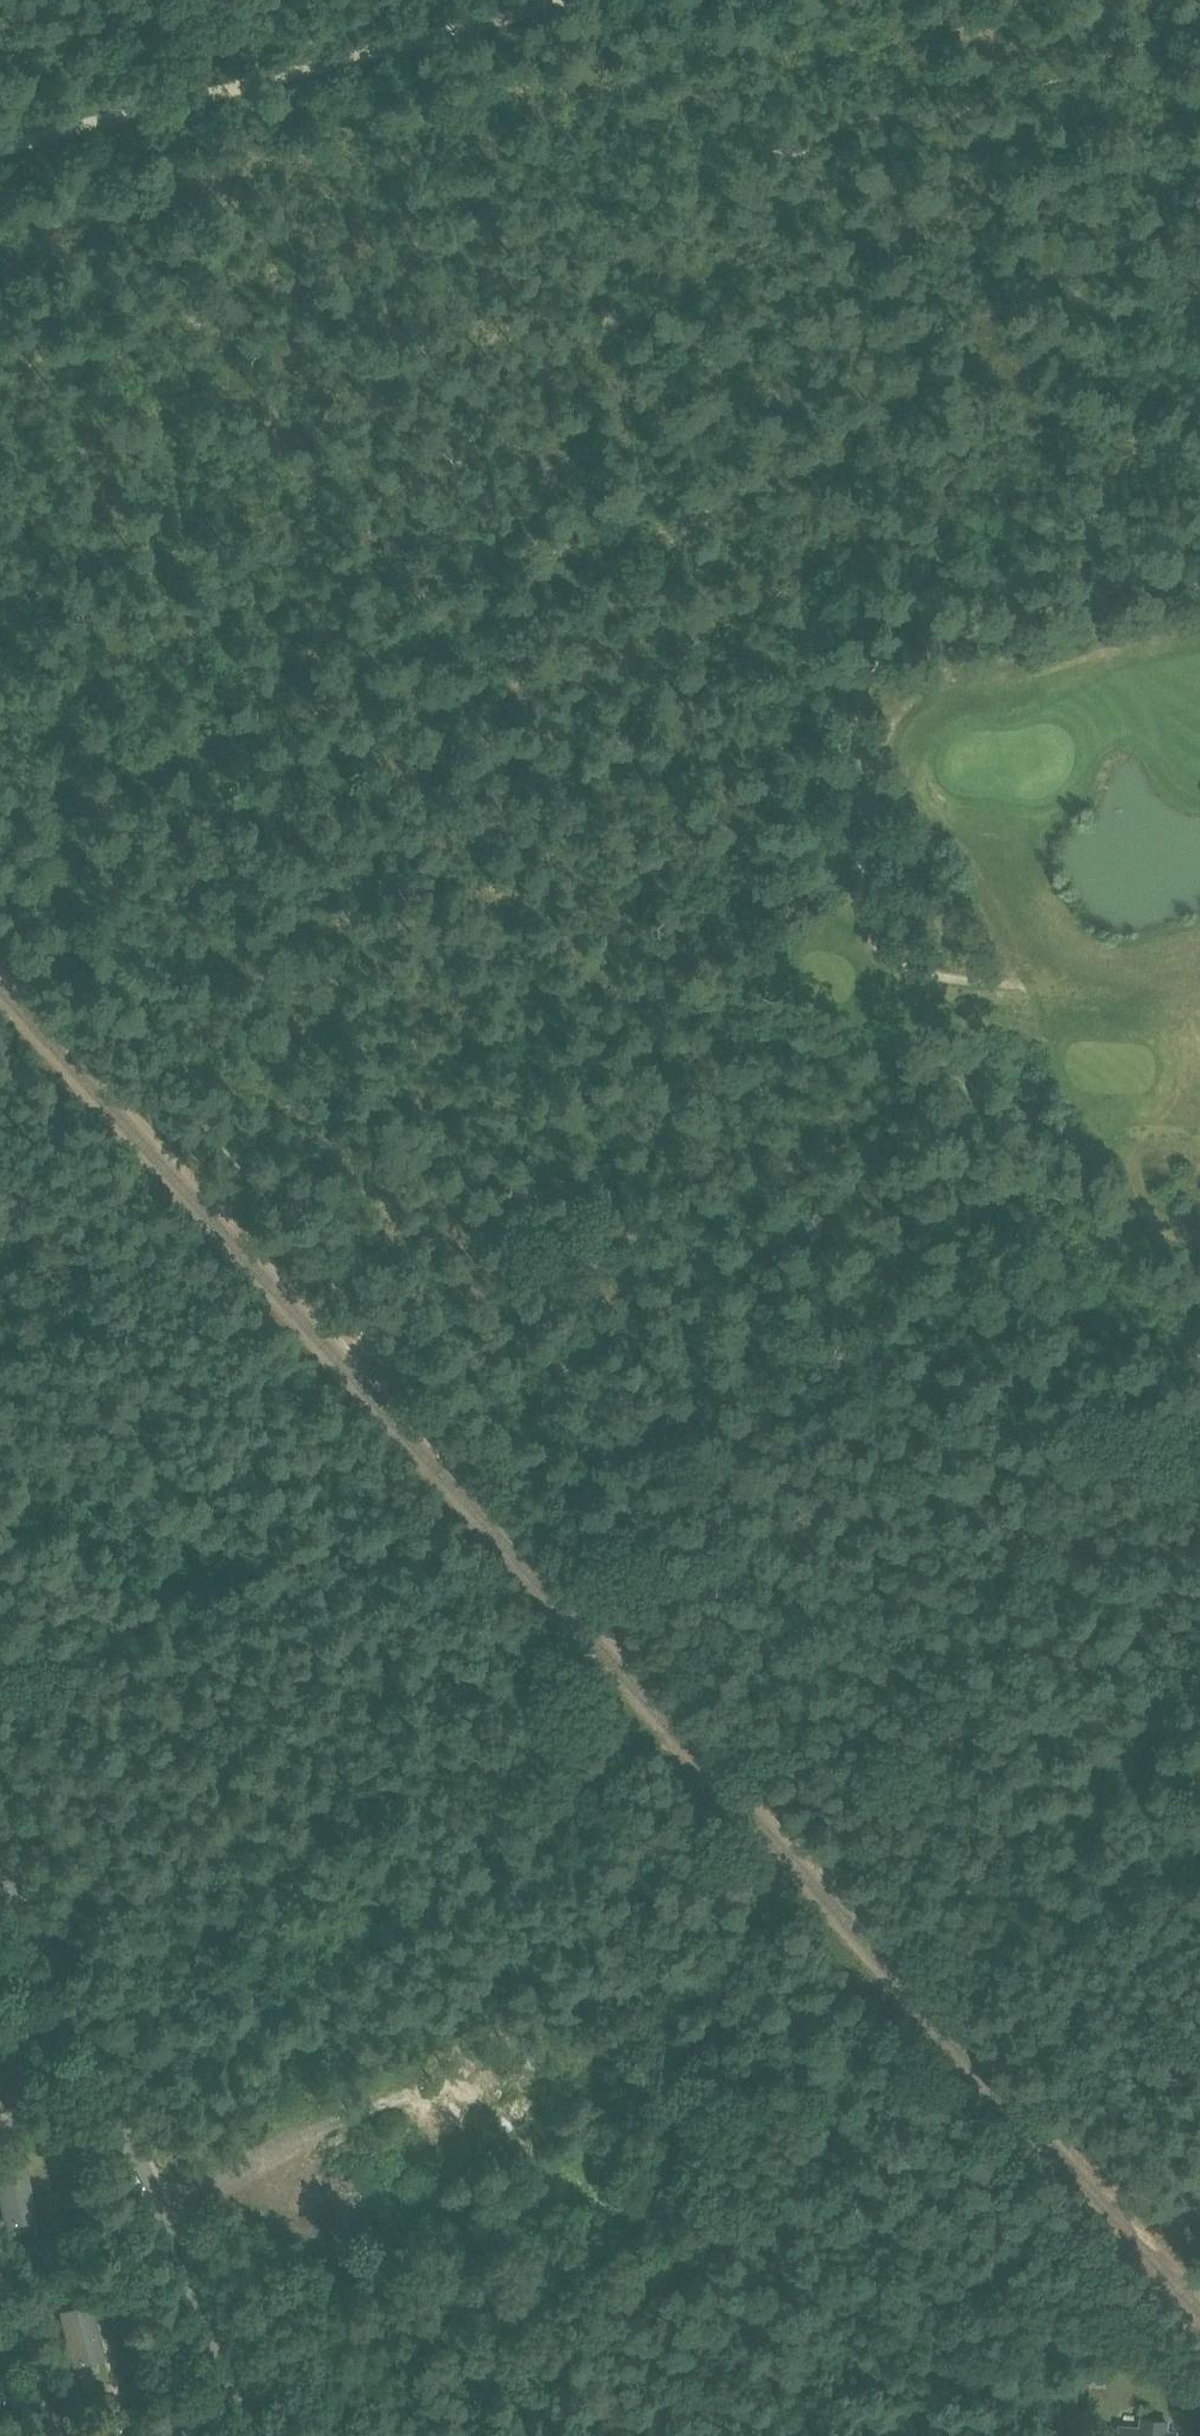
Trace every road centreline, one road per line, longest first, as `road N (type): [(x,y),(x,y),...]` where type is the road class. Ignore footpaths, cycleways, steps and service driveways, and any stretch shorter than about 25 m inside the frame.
road 1 (unclassified): [(261,2435),(0,1853)]
road 2 (track): [(565,0),(0,147)]

